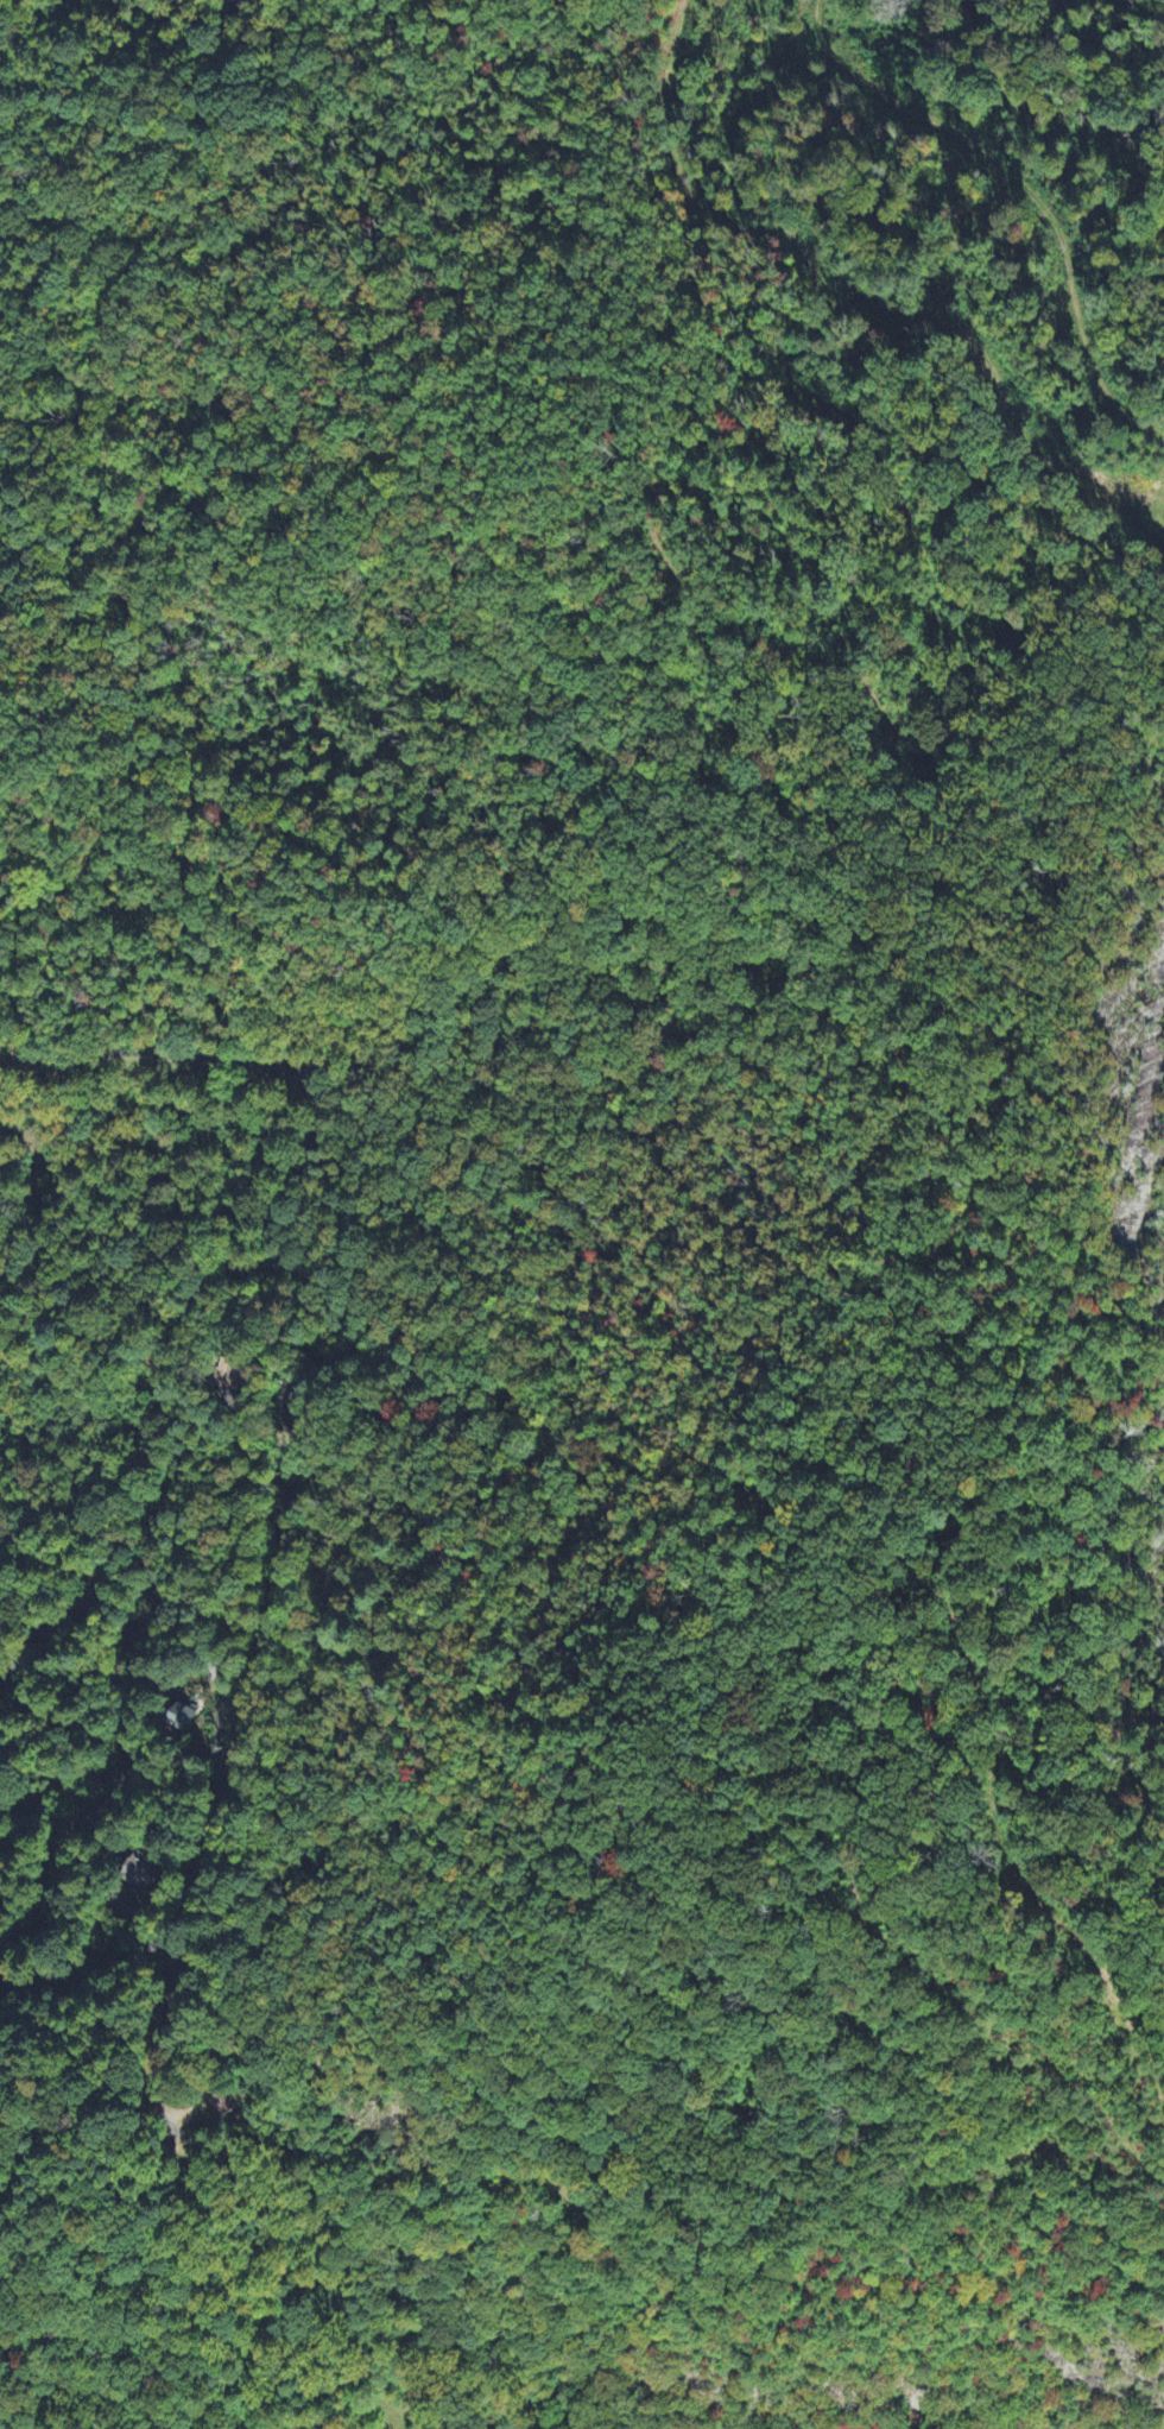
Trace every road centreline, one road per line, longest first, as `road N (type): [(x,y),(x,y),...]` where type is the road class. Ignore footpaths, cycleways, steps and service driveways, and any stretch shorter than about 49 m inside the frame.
road 1 (residential): [(0,1058),(133,1053),(306,1071),(325,1086),(336,1112),(336,1131),(274,1256),(223,1285),(170,1336),(157,1361),(156,1377),(183,1431),(182,1451),(152,1547),(151,1603),(115,1682),(133,1755),(115,1790),(77,1828),(43,1914),(0,1951)]
road 2 (residential): [(0,2005),(106,1974),(169,1941),(177,1948),(176,1973),(154,2068),(167,2131)]
road 3 (residential): [(0,1253),(34,1204),(46,1163),(32,1137),(0,1125)]

